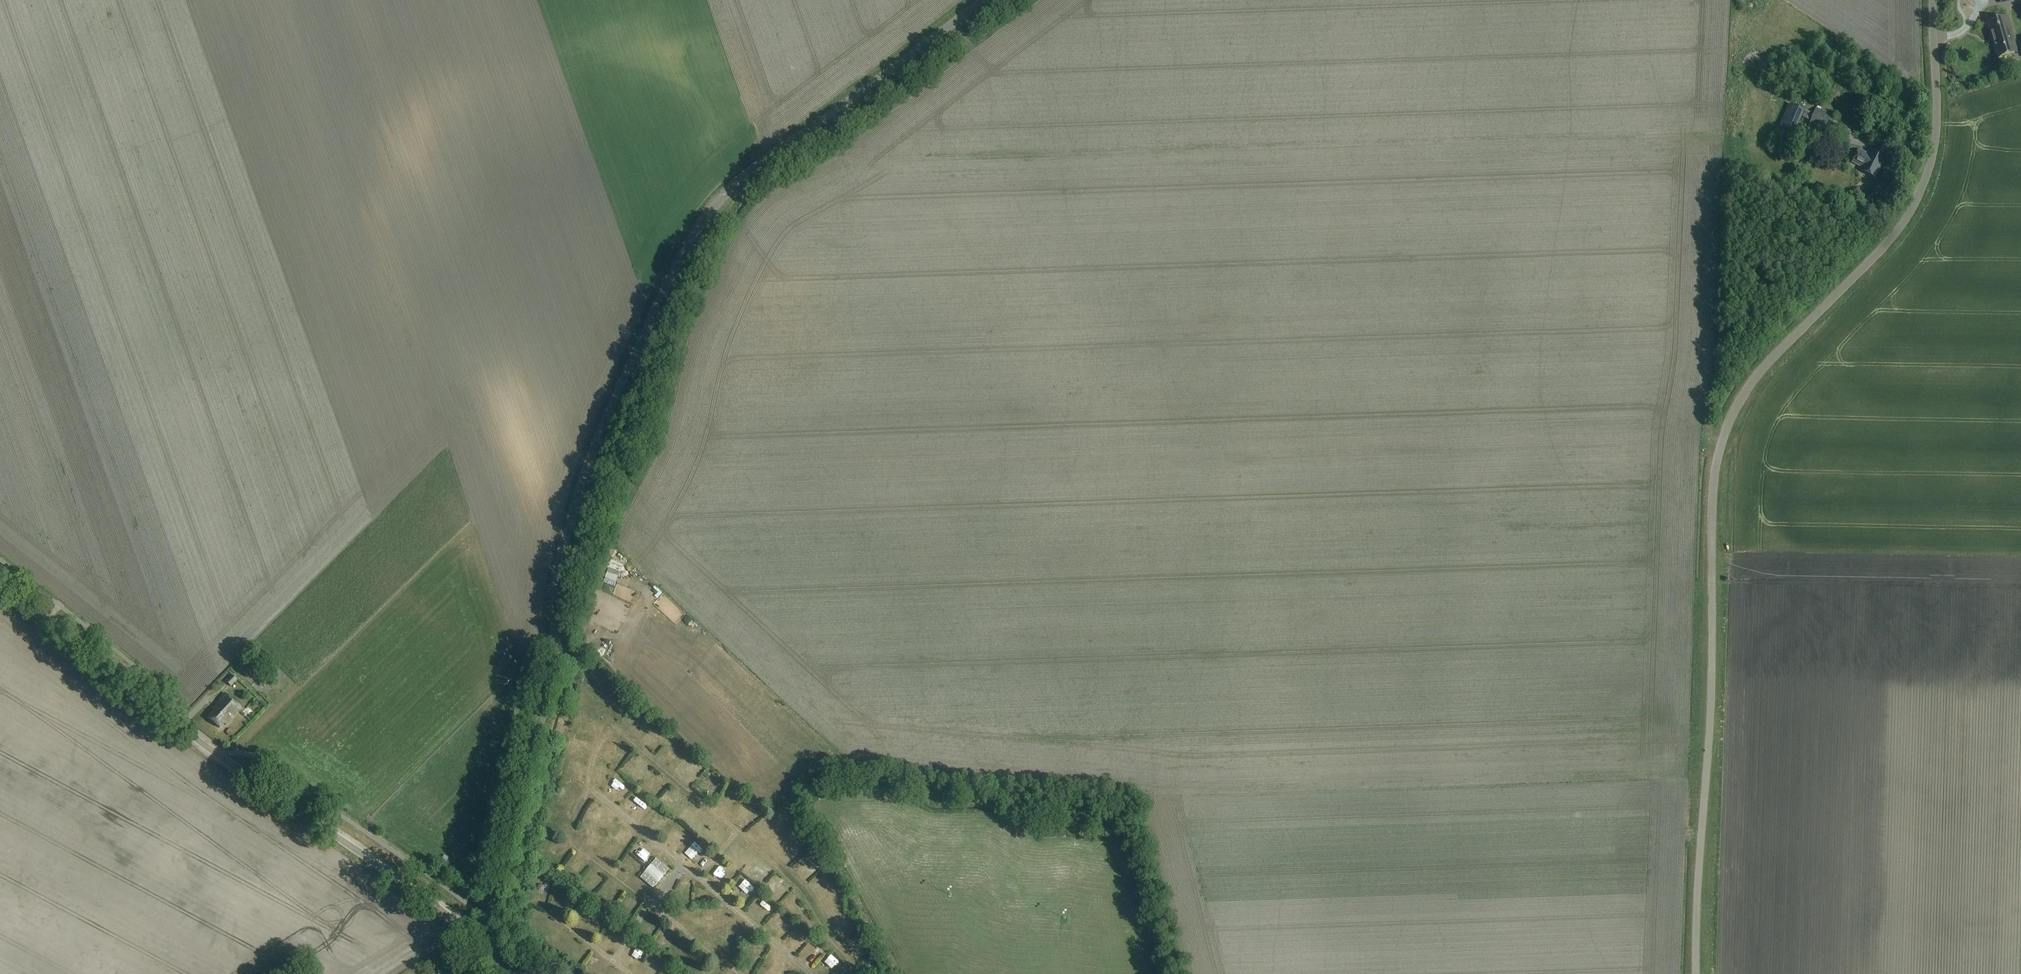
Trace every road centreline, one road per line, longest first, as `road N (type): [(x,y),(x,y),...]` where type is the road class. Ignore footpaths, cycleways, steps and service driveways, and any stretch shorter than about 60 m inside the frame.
road 1 (unclassified): [(471,939),(495,904),(508,859),(554,663),(557,566),(589,460),(690,240),(735,185),(982,0)]
road 2 (unclassified): [(1696,973),(1714,472),(1747,388),(1895,233),(1919,194),(1937,122),(1933,0)]
road 3 (tertiary): [(471,939),(413,887),(205,746),(0,585)]

